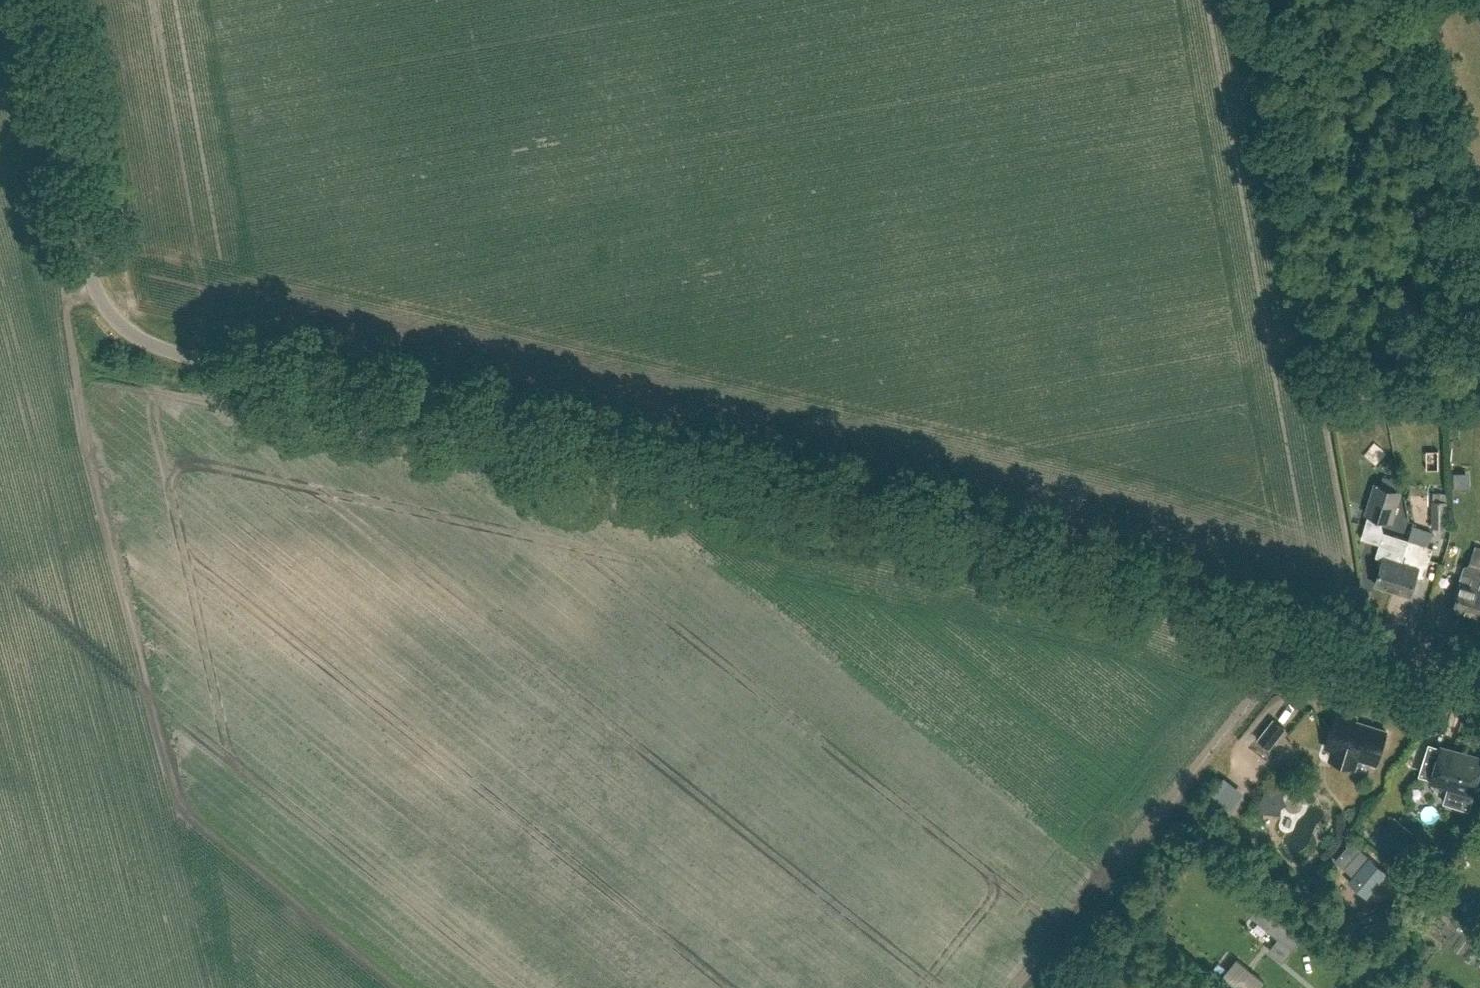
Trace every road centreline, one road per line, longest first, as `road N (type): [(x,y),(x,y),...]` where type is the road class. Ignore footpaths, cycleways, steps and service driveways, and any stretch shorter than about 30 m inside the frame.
road 1 (unclassified): [(1479,680),(1145,576),(197,356),(144,337),(108,303),(84,245),(41,0)]

